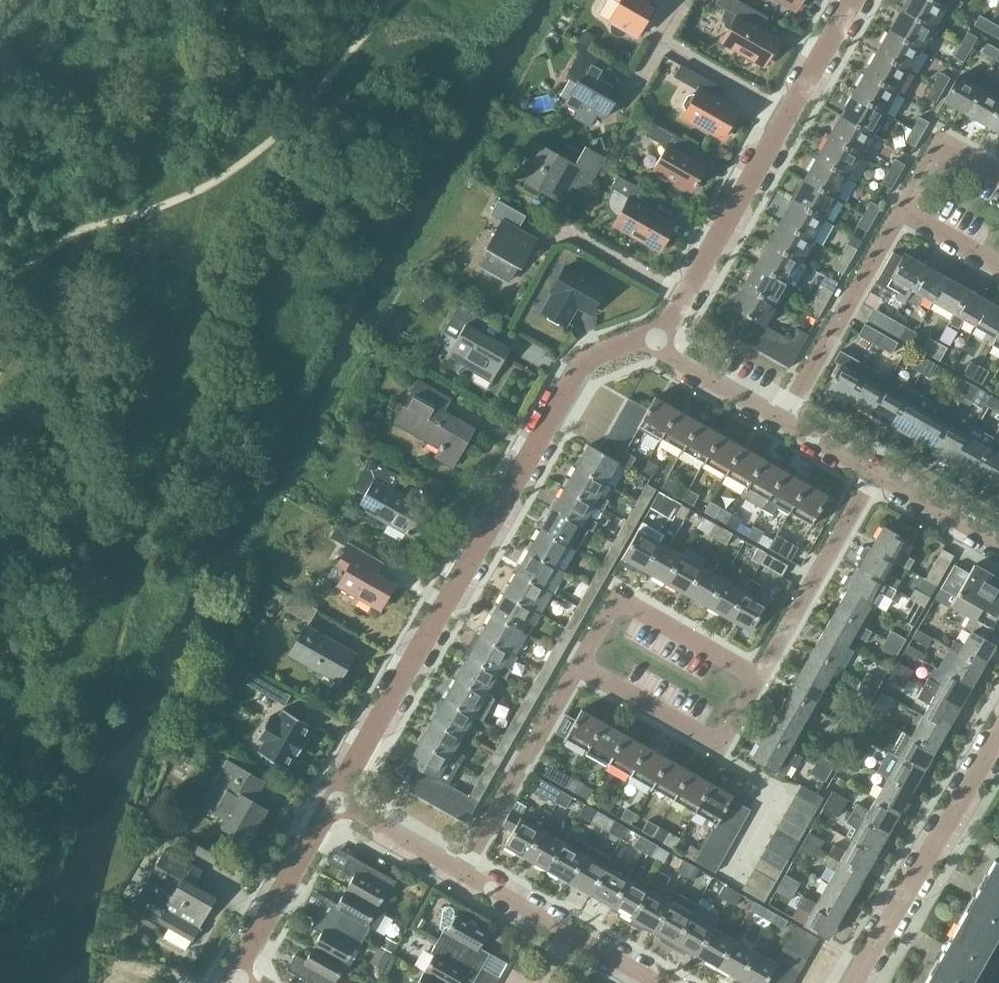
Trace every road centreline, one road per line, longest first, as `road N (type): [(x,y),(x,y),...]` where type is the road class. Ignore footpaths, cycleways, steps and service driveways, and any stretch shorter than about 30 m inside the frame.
road 1 (residential): [(333,799),(571,382),(603,356),(650,338)]
road 2 (residential): [(854,982),(998,728)]
road 3 (residential): [(753,679),(876,465)]
road 4 (residential): [(784,414),(904,202)]
road 5 (residential): [(460,869),(580,661)]
road 6 (residential): [(580,661),(719,742),(753,679)]
road 7 (residential): [(661,982),(460,869)]
road 8 (residential): [(753,679),(614,602),(580,661)]
road 9 (residential): [(684,296),(789,112)]
road 10 (residential): [(234,975),(333,799)]
road 11 (residential): [(784,414),(650,338)]
road 12 (residential): [(460,869),(333,799)]
road 13 (residential): [(789,112),(664,40)]
road 14 (residential): [(998,535),(876,465)]
road 15 (residential): [(684,296),(568,231)]
road 16 (residential): [(998,176),(950,149),(931,152),(904,202)]
road 17 (residential): [(789,112),(852,0)]

